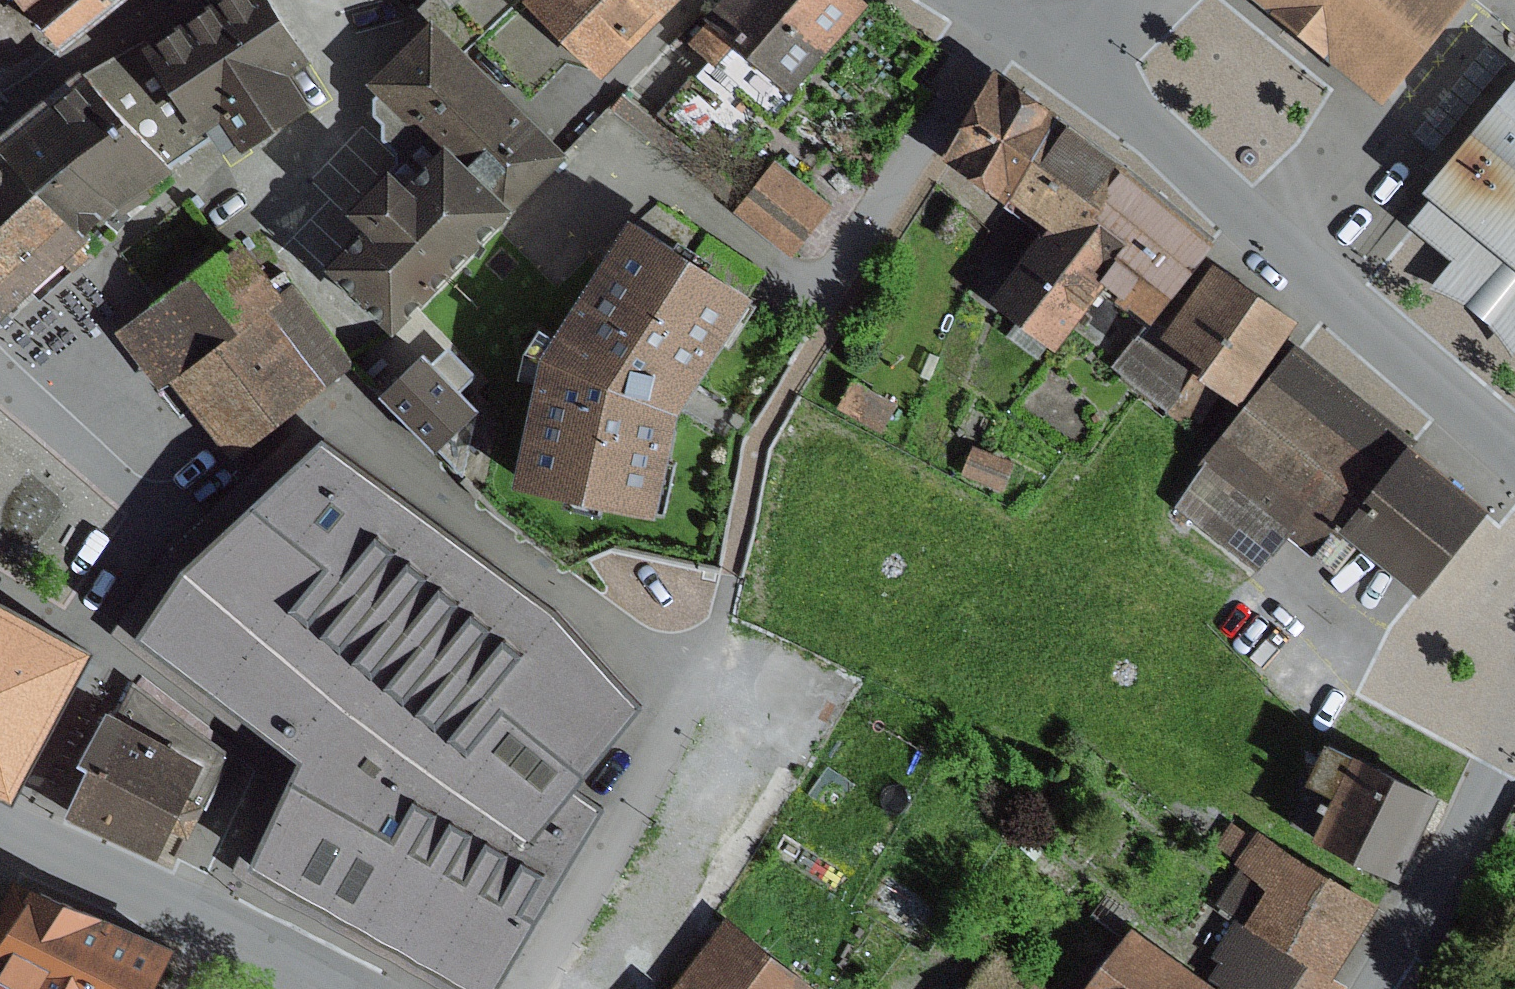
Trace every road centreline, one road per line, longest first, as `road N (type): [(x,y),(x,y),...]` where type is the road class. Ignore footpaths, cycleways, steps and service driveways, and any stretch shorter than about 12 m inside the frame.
road 1 (residential): [(1514,433),(1025,27)]
road 2 (residential): [(0,825),(234,928),(345,988)]
road 3 (unclassified): [(828,325),(986,49),(1025,27)]
road 4 (residential): [(1375,988),(1514,765)]
road 5 (residential): [(169,0),(13,108)]

